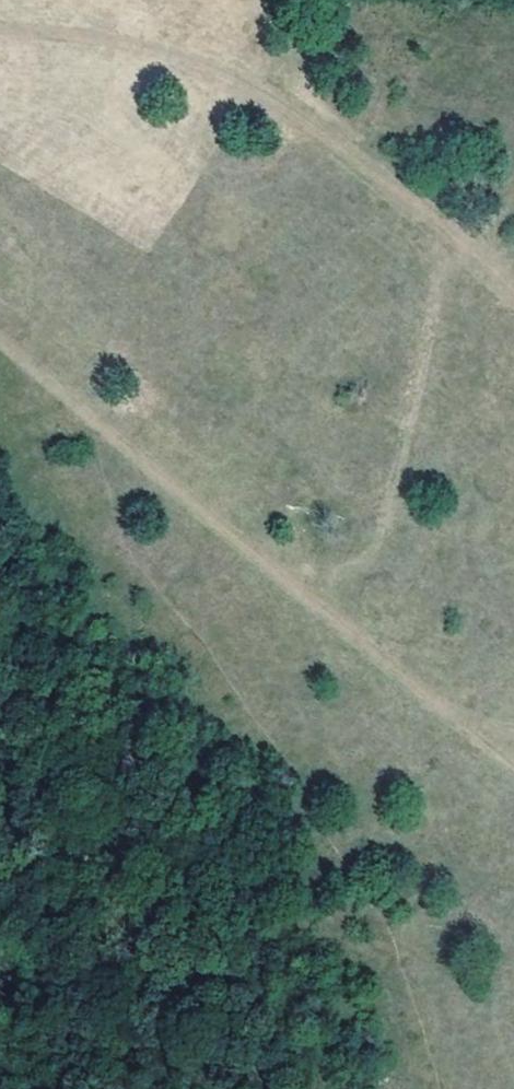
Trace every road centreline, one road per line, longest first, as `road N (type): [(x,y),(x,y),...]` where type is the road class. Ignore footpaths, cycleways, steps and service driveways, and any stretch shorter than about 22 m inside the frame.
road 1 (track): [(0,42),(144,40),(375,164),(513,296)]

